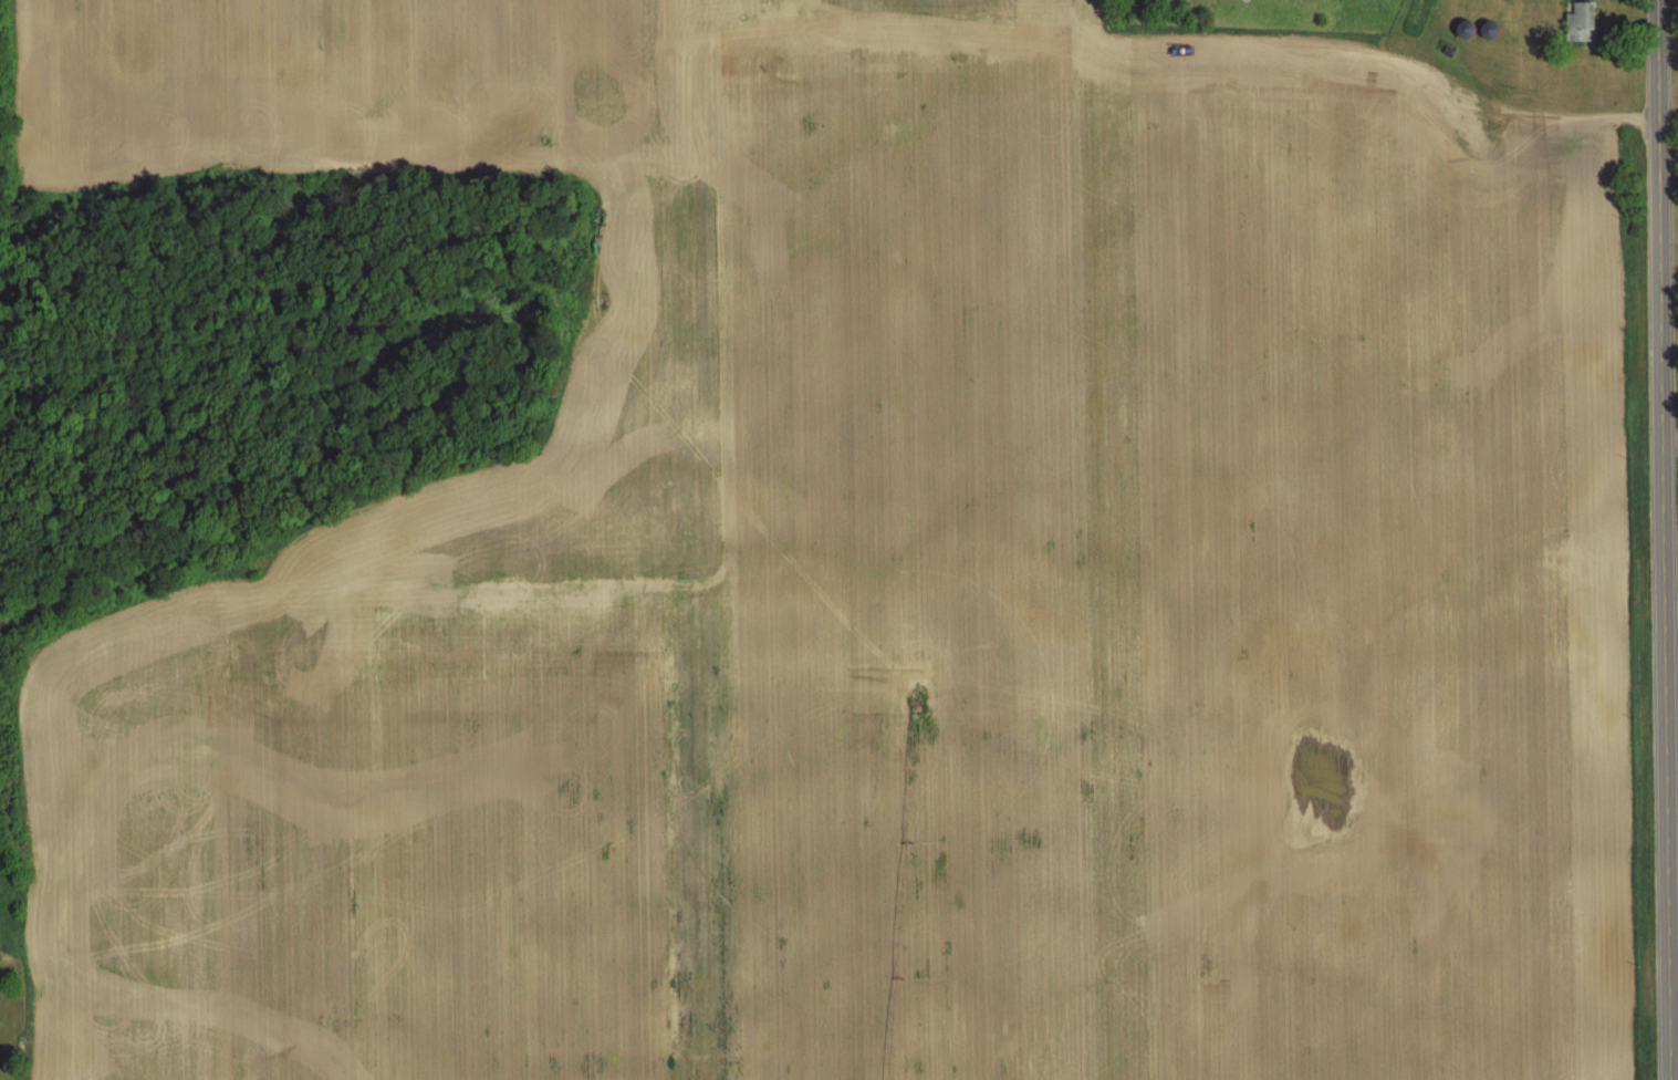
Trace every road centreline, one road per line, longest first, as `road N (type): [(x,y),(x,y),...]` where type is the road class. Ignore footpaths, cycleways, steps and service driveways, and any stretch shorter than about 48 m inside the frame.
road 1 (secondary): [(1661,0),(1673,1079)]

